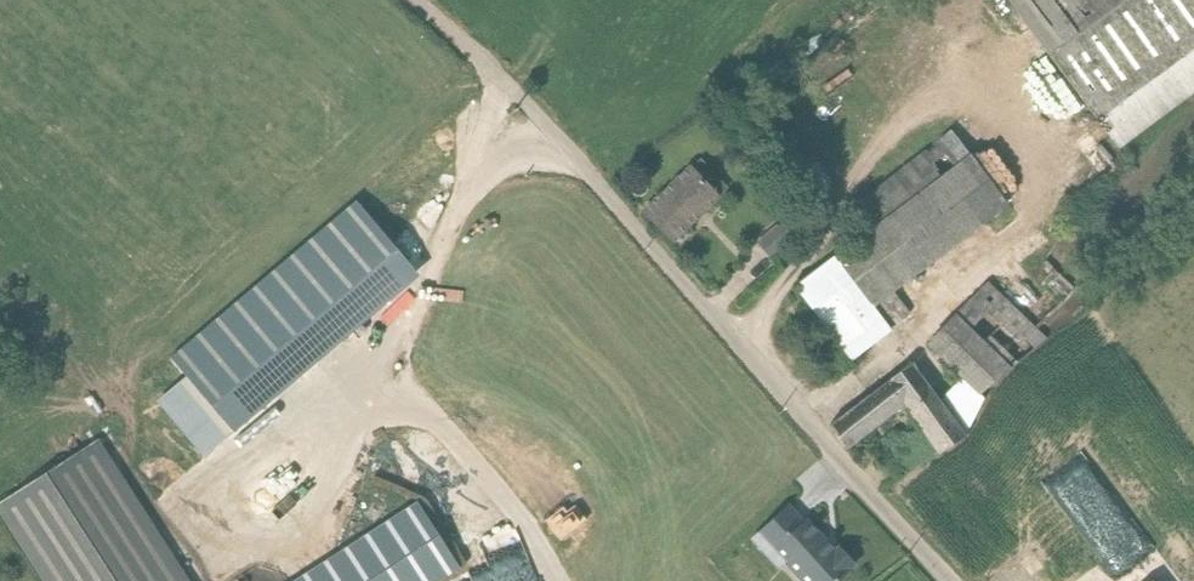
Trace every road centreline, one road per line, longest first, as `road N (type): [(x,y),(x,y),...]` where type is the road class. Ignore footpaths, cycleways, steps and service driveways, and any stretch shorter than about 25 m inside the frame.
road 1 (unclassified): [(949,580),(504,83),(412,0)]

